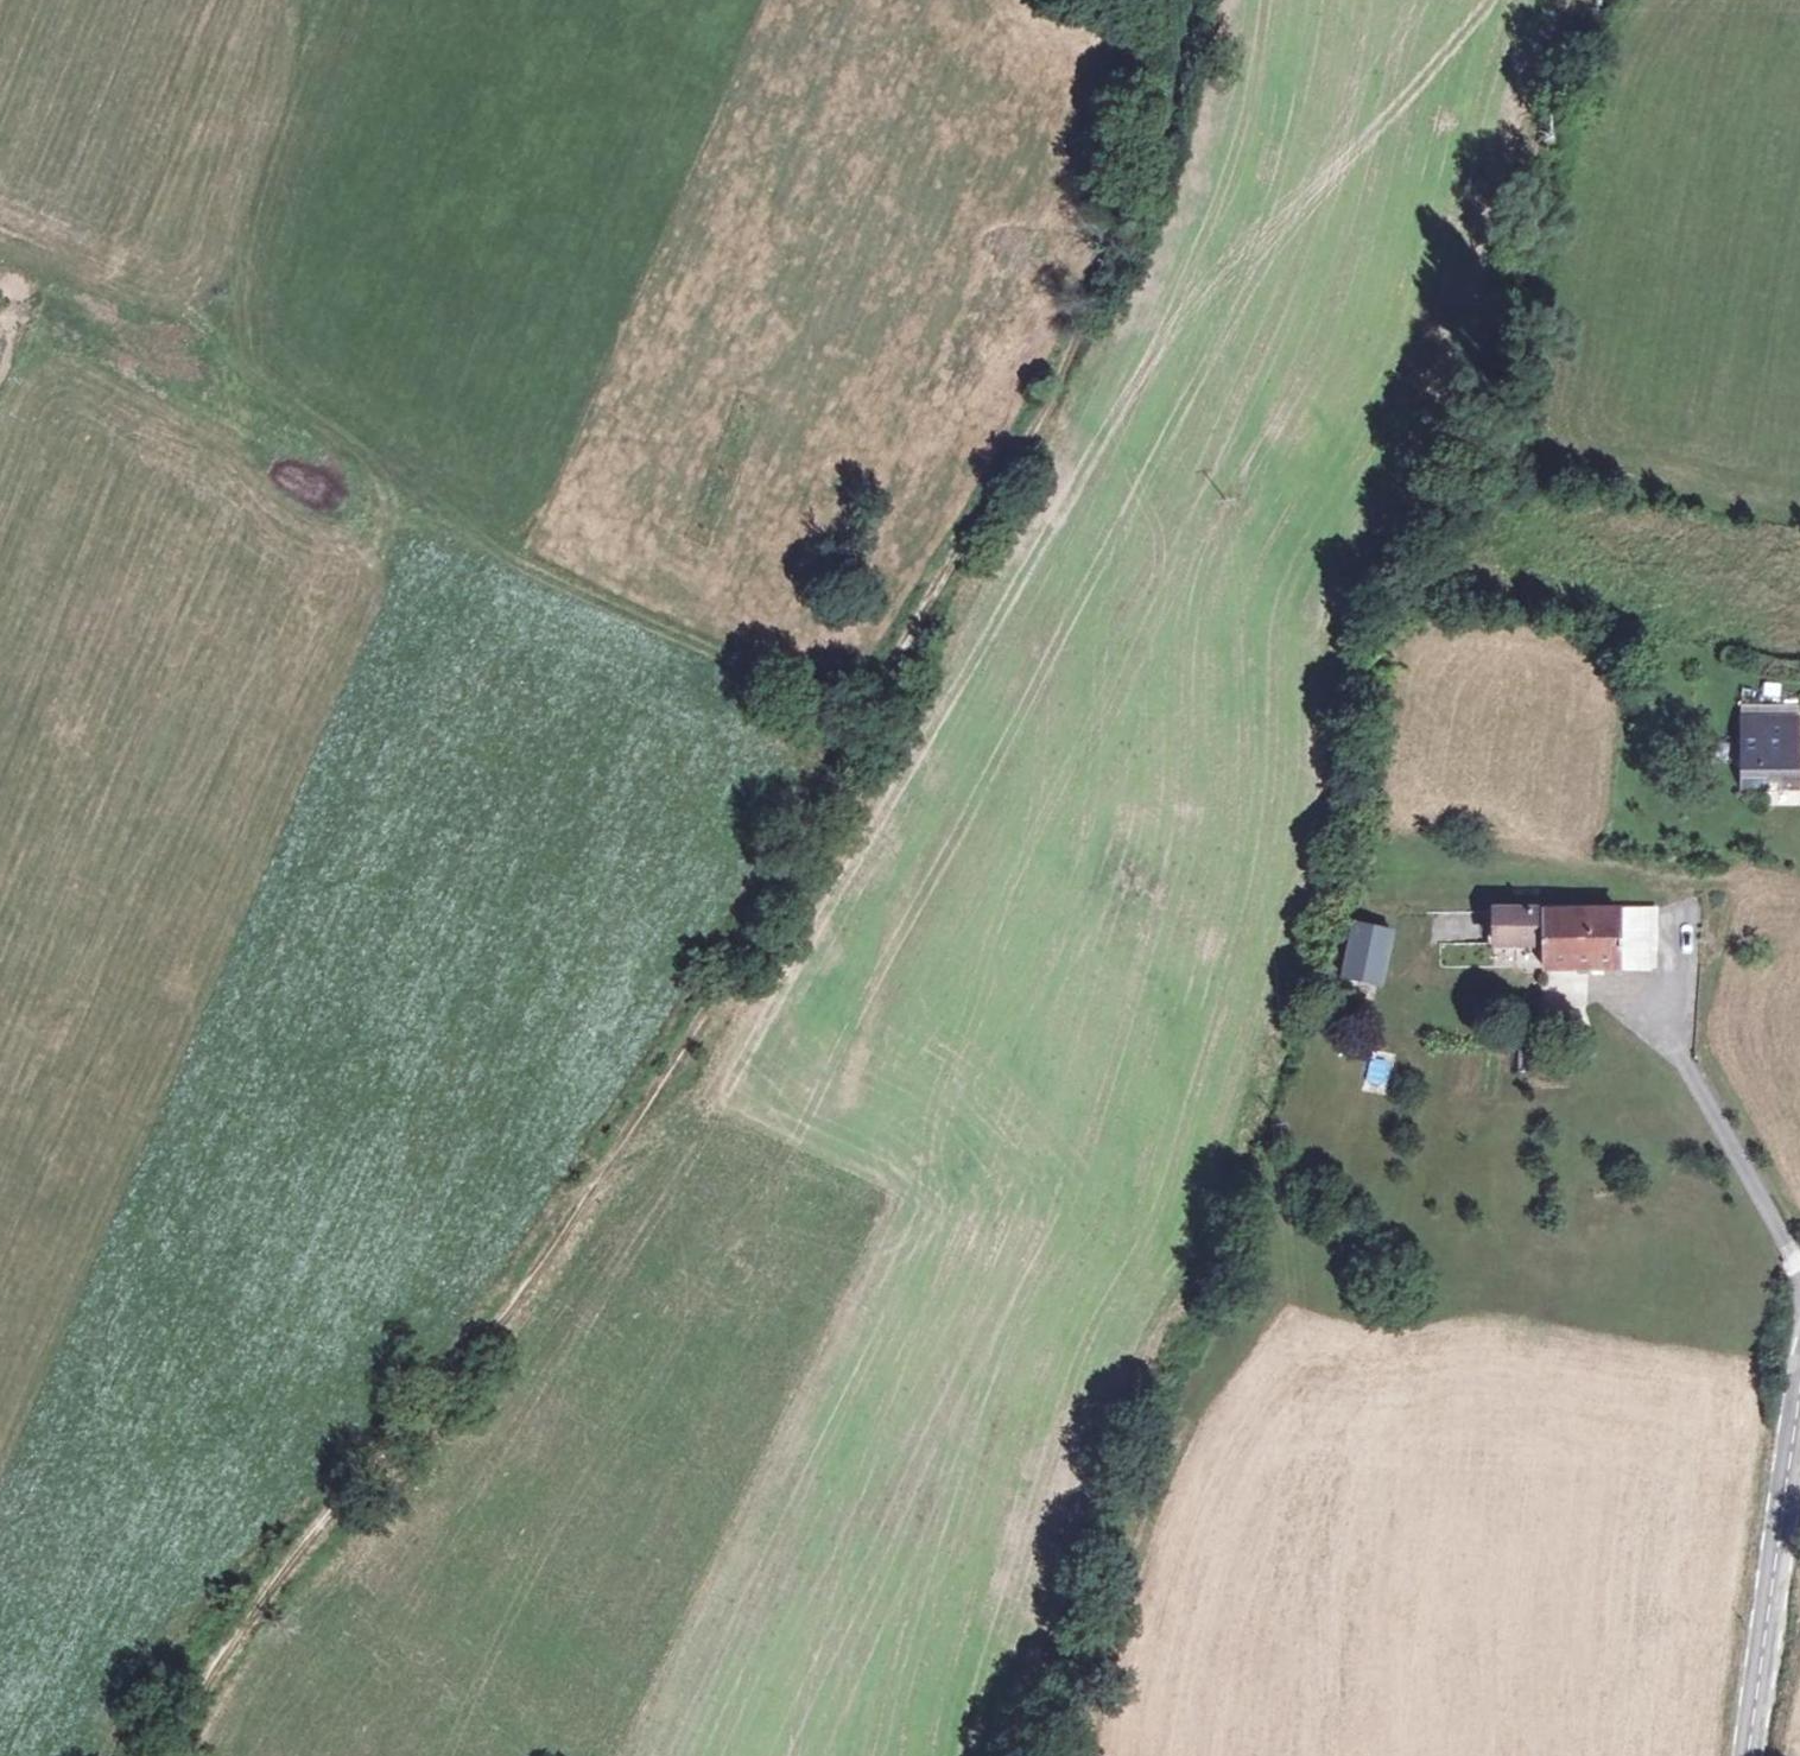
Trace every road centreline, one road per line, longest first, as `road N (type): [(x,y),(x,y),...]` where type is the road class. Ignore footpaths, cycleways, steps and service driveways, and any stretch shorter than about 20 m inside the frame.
road 1 (track): [(162,1755),(266,1584),(433,1398),(527,1277),(746,945),(1072,346),(1157,145),(1192,0)]
road 2 (tertiary): [(1750,1755),(1799,1406)]

